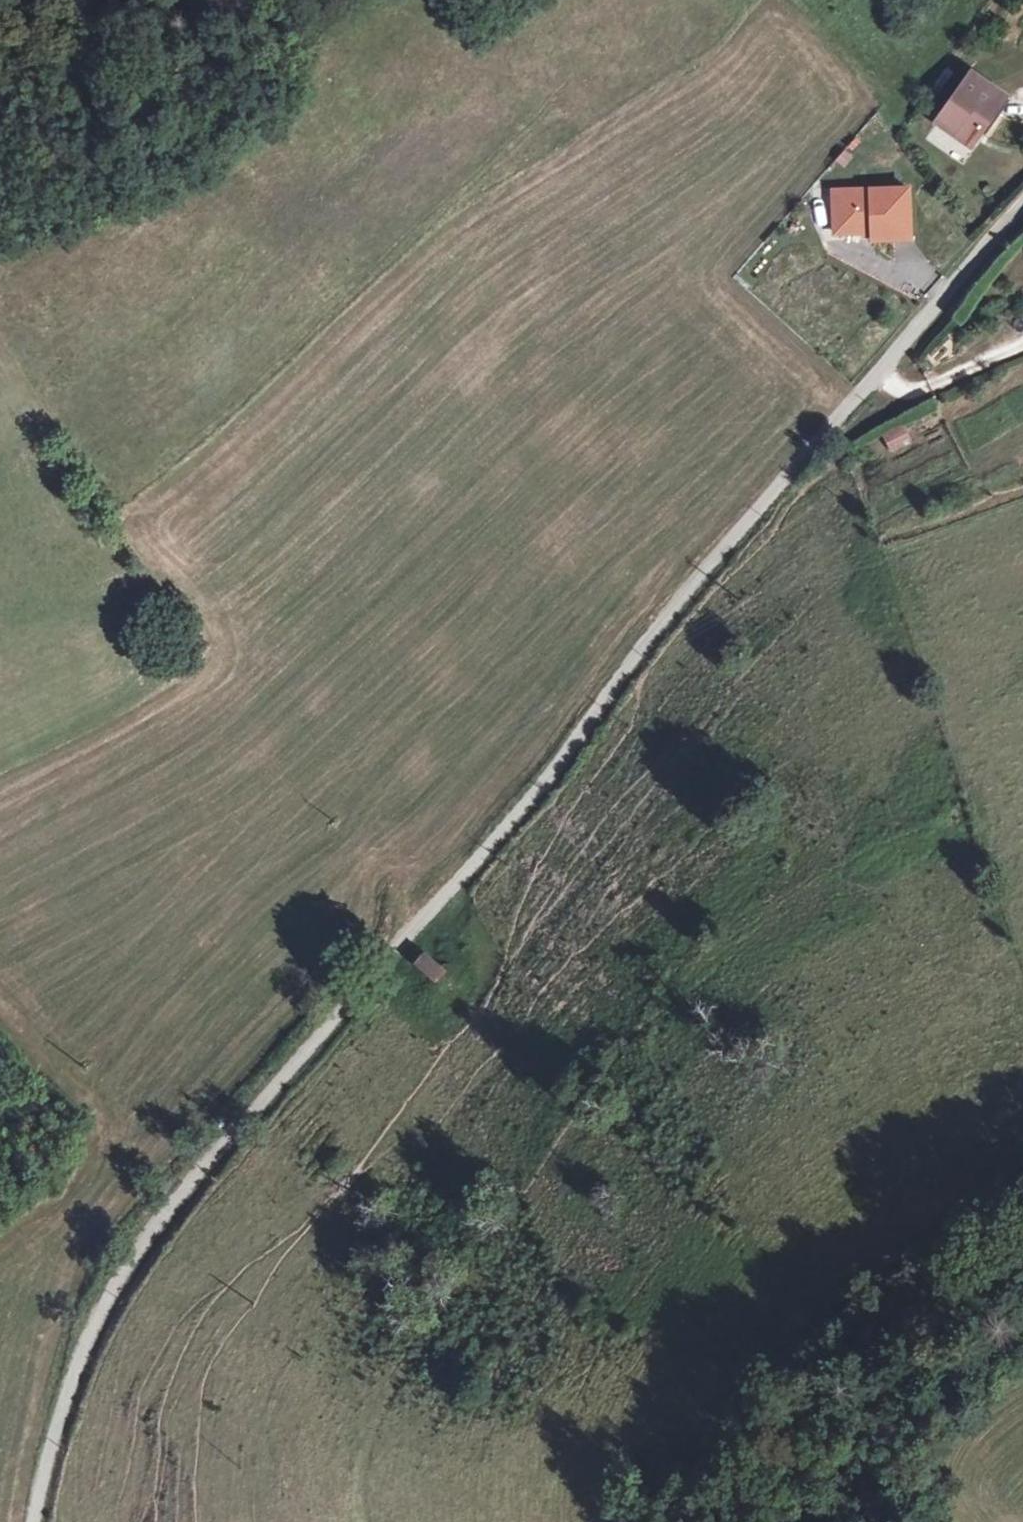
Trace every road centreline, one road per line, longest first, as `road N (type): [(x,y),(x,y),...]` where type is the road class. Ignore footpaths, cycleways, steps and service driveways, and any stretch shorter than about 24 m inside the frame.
road 1 (unclassified): [(38,1521),(65,1404),(104,1318),(154,1237),(527,812),(650,645),(1022,210)]

